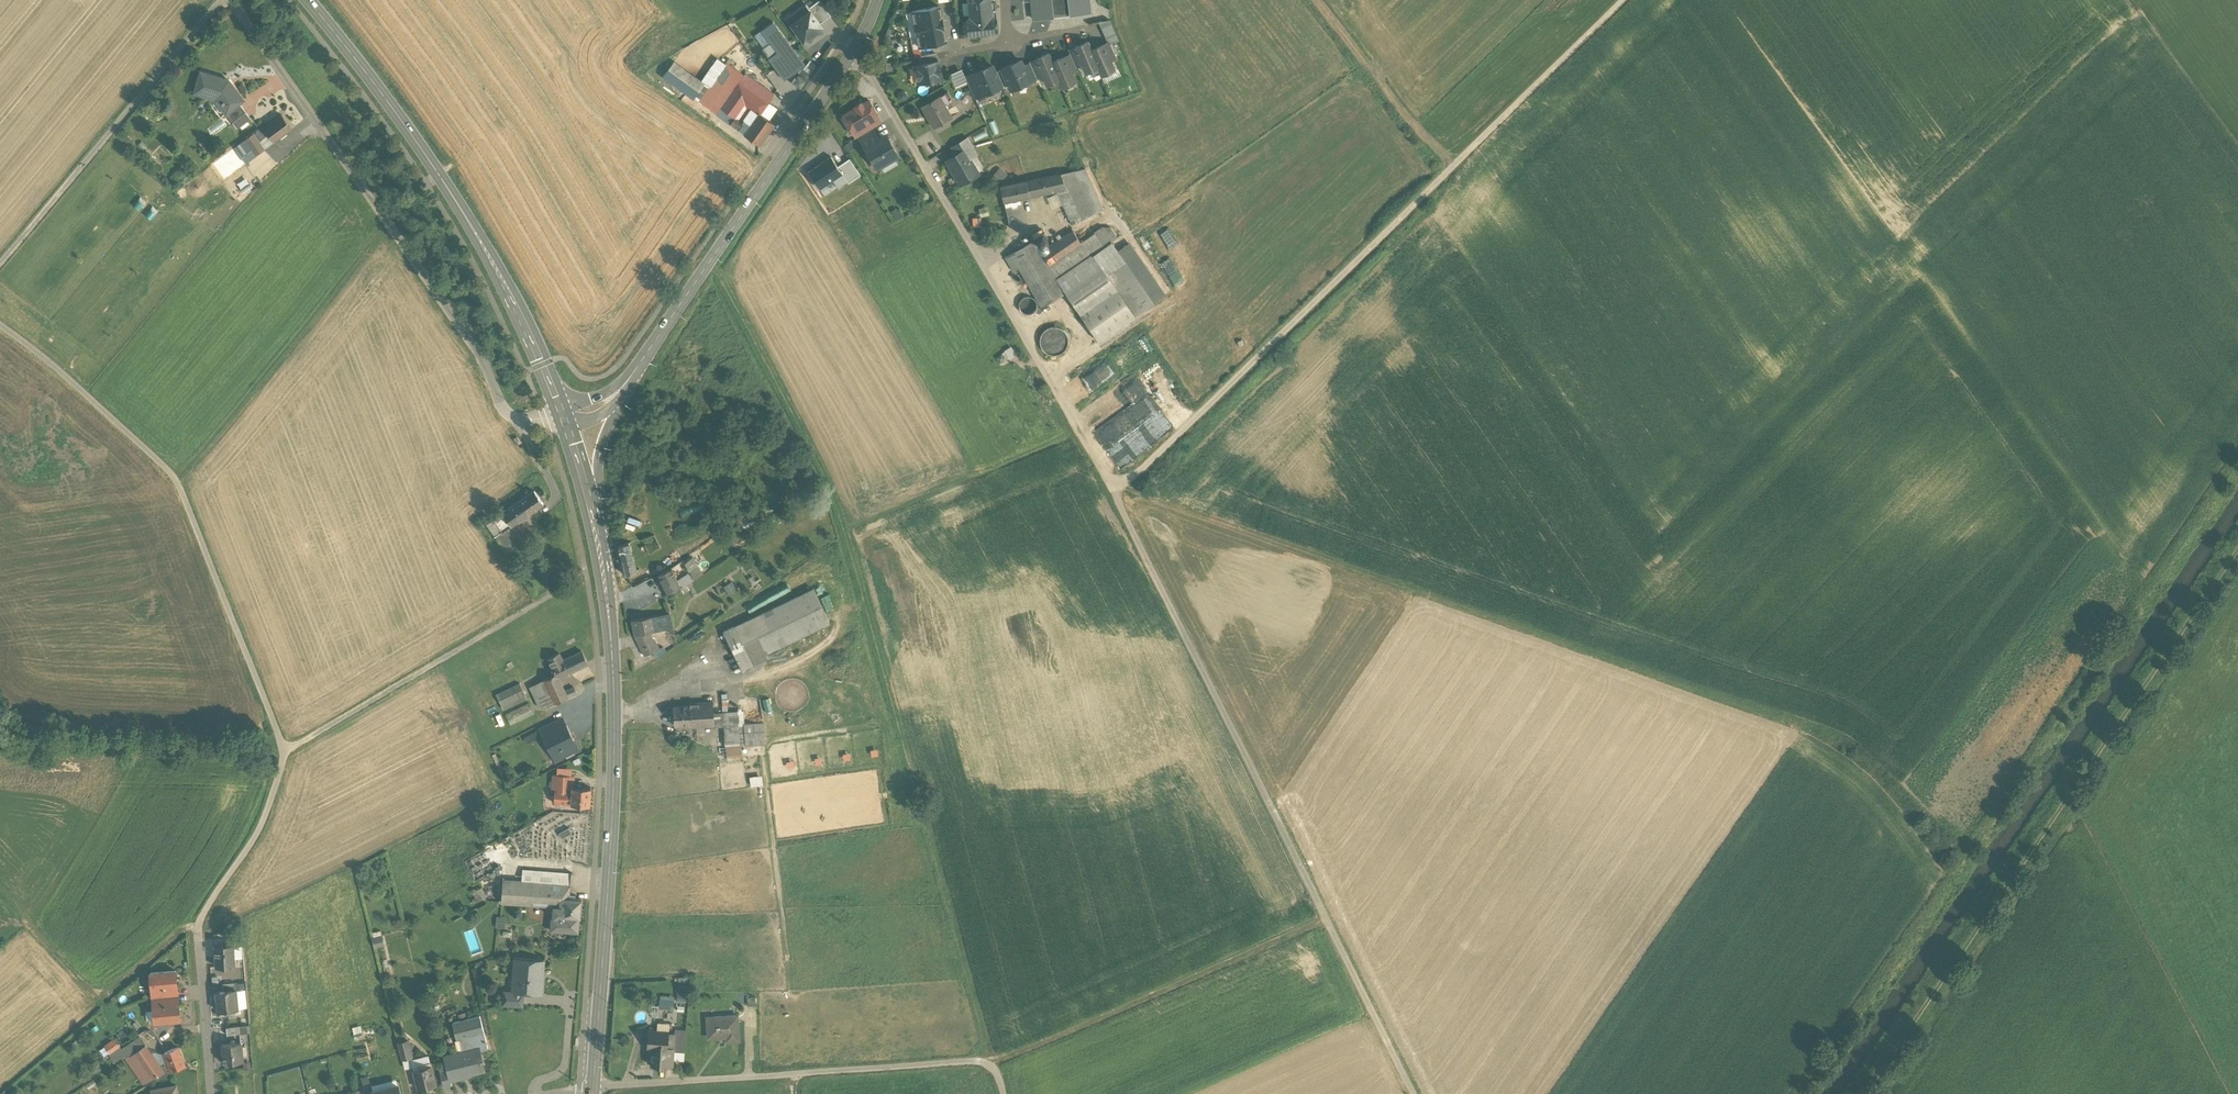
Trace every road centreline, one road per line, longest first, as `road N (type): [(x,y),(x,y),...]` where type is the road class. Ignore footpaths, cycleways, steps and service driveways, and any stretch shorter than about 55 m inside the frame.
road 1 (track): [(993,1066),(934,823),(841,499),(722,275),(709,264)]
road 2 (track): [(1624,0),(1120,487),(1111,487)]
road 3 (track): [(1111,487),(1414,1093)]
road 4 (track): [(2237,553),(1874,1093)]
road 5 (track): [(1950,869),(1884,785),(1840,748),(1387,587)]
road 6 (primary): [(593,1090),(614,791),(610,628),(590,492)]
road 7 (track): [(281,745),(185,491),(0,327)]
road 8 (primary): [(564,409),(471,224),(309,0)]
road 9 (track): [(1005,1093),(996,1066),(593,1090)]
road 10 (tertiary): [(646,355),(853,53),(877,0)]
road 11 (track): [(1327,922),(996,1066)]
road 12 (track): [(234,3),(0,274)]
road 13 (track): [(174,477),(389,223)]
road 14 (track): [(283,752),(568,585)]
road 15 (track): [(1120,487),(1387,587)]
road 16 (track): [(281,745),(0,750)]
road 17 (track): [(199,935),(107,1006),(0,895)]
road 18 (track): [(1311,0),(1448,173)]
road 19 (track): [(199,932),(266,815),(281,745)]
road 20 (residential): [(199,932),(211,1093)]

